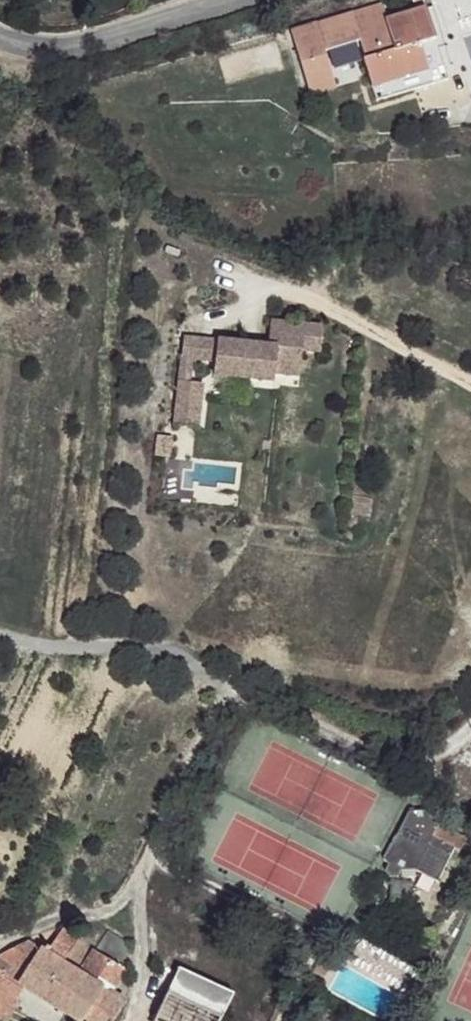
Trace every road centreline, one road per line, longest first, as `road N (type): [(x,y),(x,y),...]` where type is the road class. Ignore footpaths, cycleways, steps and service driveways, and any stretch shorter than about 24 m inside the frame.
road 1 (residential): [(470,721),(440,754),(382,752),(158,659),(0,636)]
road 2 (residential): [(0,9),(32,32),(84,35),(192,0)]

